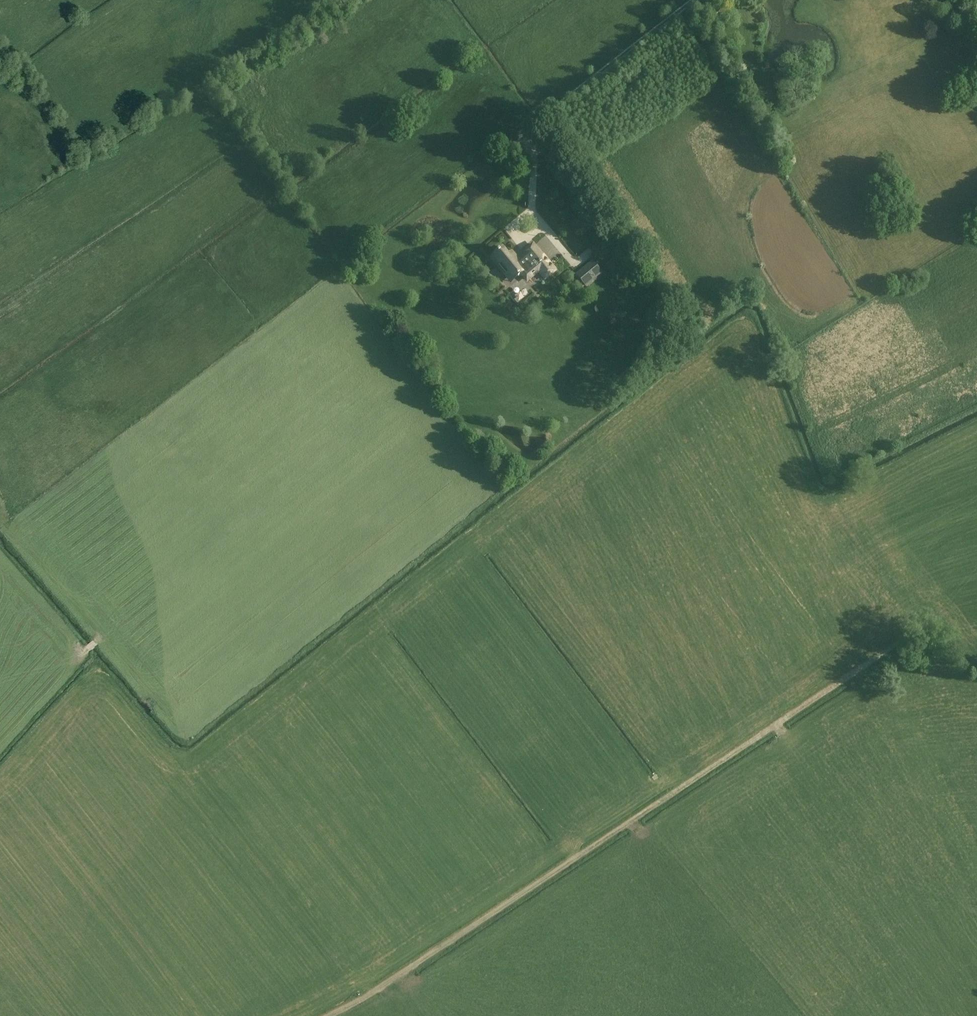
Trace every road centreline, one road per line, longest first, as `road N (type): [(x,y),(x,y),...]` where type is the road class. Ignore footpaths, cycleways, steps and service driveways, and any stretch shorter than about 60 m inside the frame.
road 1 (track): [(325,1015),(389,982),(916,629)]

